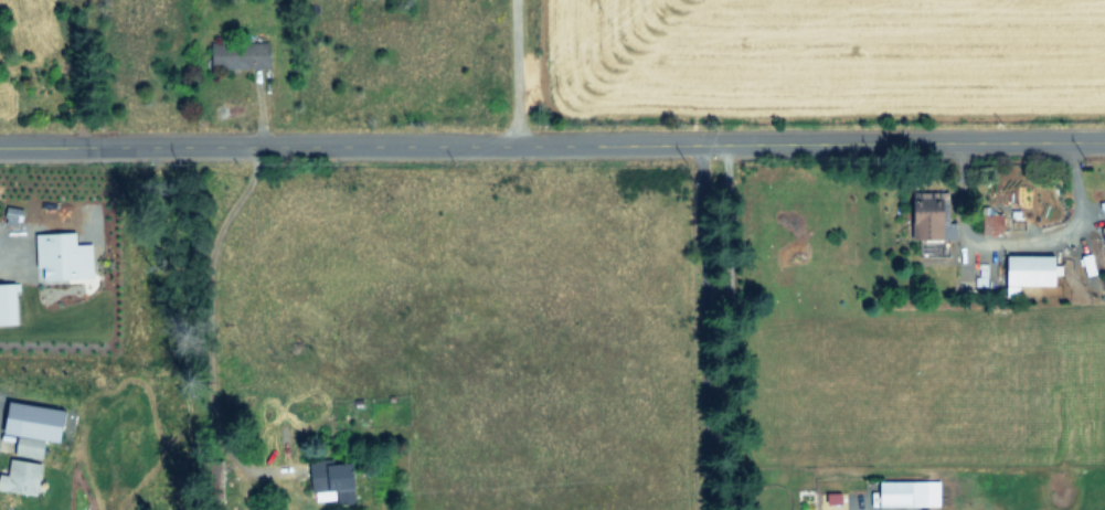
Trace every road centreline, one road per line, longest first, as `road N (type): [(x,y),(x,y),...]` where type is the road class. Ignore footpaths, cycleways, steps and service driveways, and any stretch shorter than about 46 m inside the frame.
road 1 (tertiary): [(0,145),(1104,145)]

